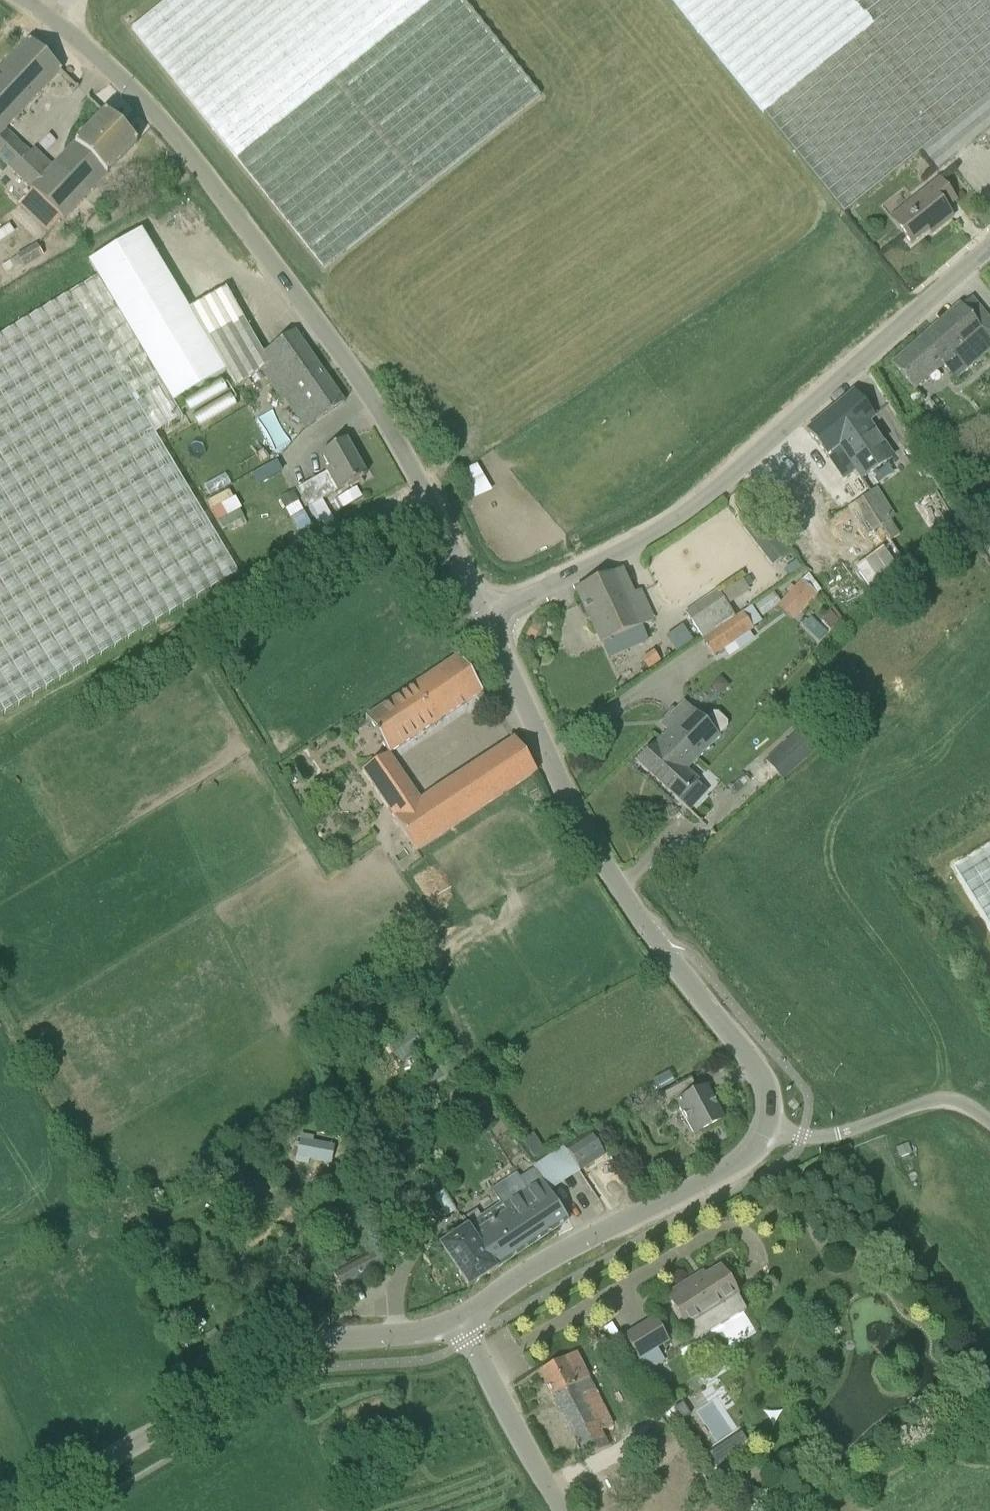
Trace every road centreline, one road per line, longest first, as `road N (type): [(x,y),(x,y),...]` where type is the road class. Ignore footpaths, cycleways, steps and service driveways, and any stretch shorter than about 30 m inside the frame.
road 1 (unclassified): [(483,616),(398,441),(339,353),(173,135),(21,0)]
road 2 (unclassified): [(483,616),(626,548),(717,489),(989,245)]
road 3 (unclassified): [(18,1510),(300,1346),(471,1323)]
road 4 (unclassified): [(660,950),(556,780),(483,616)]
road 5 (unclassified): [(763,1134),(735,1164),(540,1263),(482,1304),(471,1323)]
road 6 (unclassified): [(989,1117),(970,1102),(935,1103),(875,1128),(763,1134)]
road 7 (unclassified): [(660,950),(759,1075),(768,1104),(763,1134)]
road 8 (unclassified): [(560,1510),(471,1339)]

